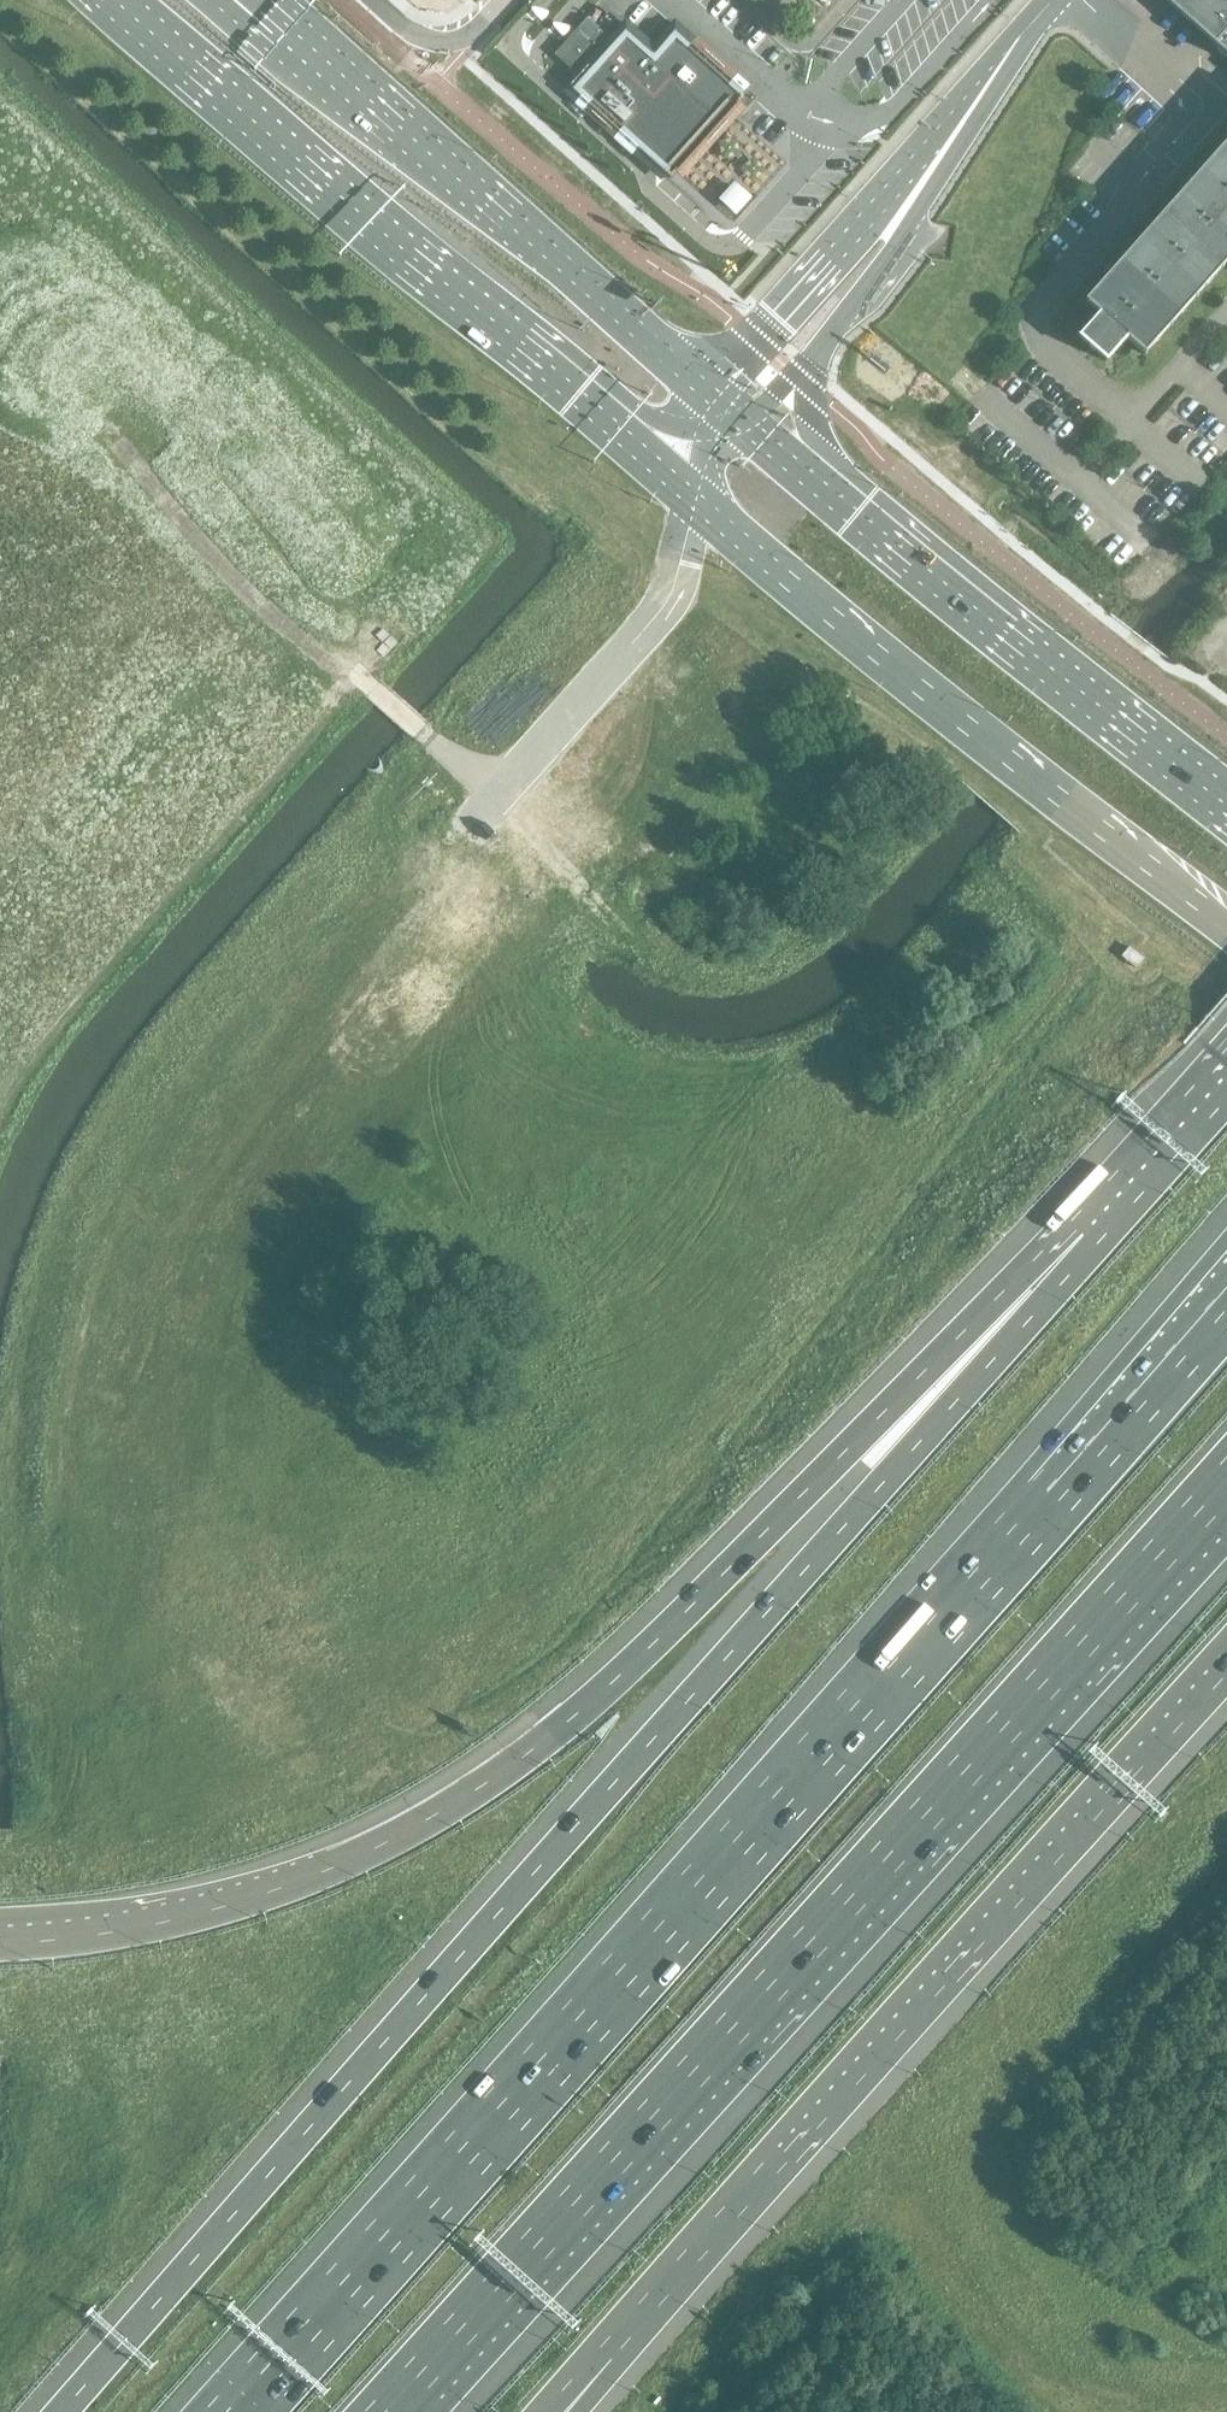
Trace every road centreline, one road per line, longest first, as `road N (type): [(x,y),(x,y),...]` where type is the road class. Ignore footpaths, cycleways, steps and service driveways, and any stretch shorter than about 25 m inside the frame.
road 1 (motorway): [(1091,1242),(62,2411)]
road 2 (motorway): [(1226,1307),(237,2411)]
road 3 (motorway): [(1091,1242),(849,1445),(631,1670),(512,1770),(398,1837),(215,1908),(0,1935)]
road 4 (motorway): [(395,2411),(1226,1481)]
road 5 (motorway): [(607,2352),(1226,1662)]
road 6 (trunk): [(105,0),(691,495)]
road 7 (trunk): [(691,495),(1226,932)]
road 8 (trunk): [(1226,817),(752,428)]
road 9 (trunk): [(719,400),(286,15)]
road 10 (tertiary): [(752,428),(893,245),(914,187)]
road 11 (tertiary): [(914,187),(864,221),(719,400)]
road 12 (tertiary): [(1057,0),(914,187)]
road 13 (motorway): [(1226,1090),(1091,1242)]
road 14 (track): [(346,663),(500,792)]

